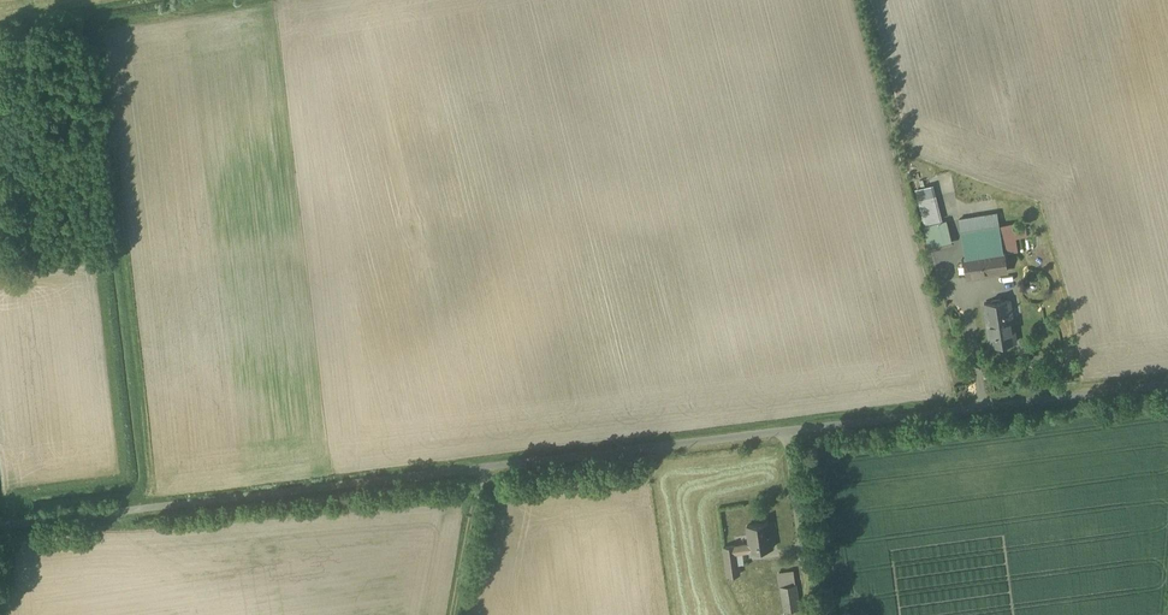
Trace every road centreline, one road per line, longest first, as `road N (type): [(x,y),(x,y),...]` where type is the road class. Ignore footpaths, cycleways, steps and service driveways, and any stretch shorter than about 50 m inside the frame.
road 1 (unclassified): [(480,471),(0,530)]
road 2 (unclassified): [(1167,385),(784,431)]
road 3 (unclassified): [(784,431),(480,471)]
road 4 (unclassified): [(784,431),(808,614)]
road 5 (unclassified): [(480,471),(453,614)]

